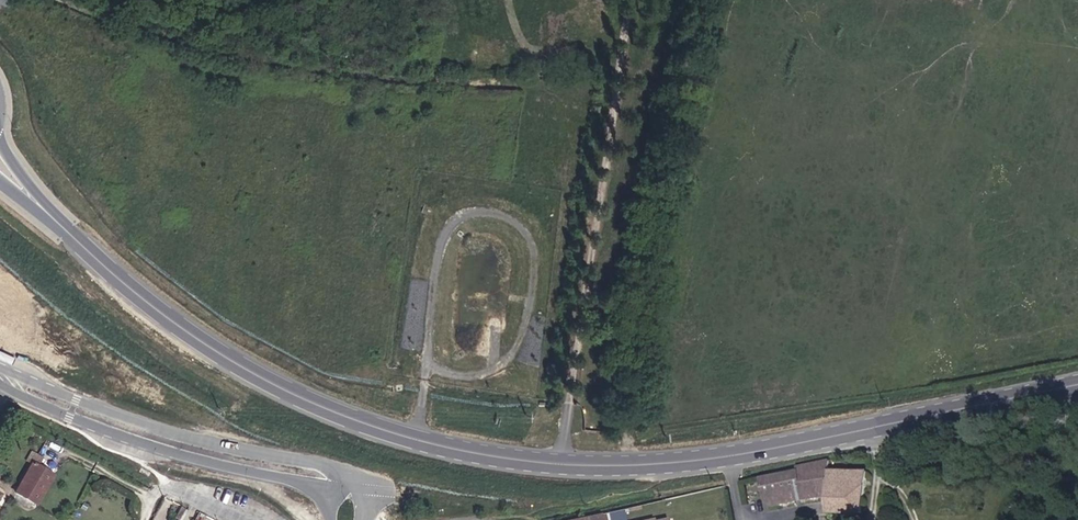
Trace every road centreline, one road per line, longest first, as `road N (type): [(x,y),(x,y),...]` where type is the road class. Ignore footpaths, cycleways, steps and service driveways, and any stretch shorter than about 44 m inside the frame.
road 1 (primary): [(46,214),(152,302),(252,370),(362,421),(461,450),(574,463),(676,462),(1077,384)]
road 2 (unclassified): [(0,383),(163,449),(334,487)]
road 3 (unclassified): [(333,467),(166,431),(0,367)]

